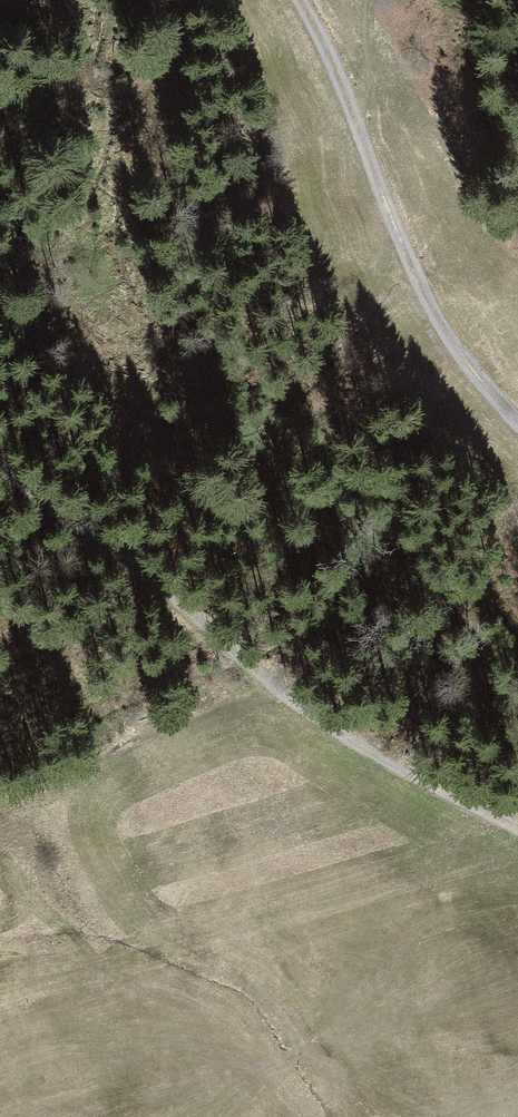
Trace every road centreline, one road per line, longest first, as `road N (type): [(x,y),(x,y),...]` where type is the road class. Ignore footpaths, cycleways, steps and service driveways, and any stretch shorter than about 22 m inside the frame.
road 1 (track): [(0,457),(214,630),(291,704)]
road 2 (track): [(517,412),(451,339),(390,221),(356,116)]
road 3 (track): [(517,839),(363,756)]
road 4 (track): [(356,116),(299,0)]

